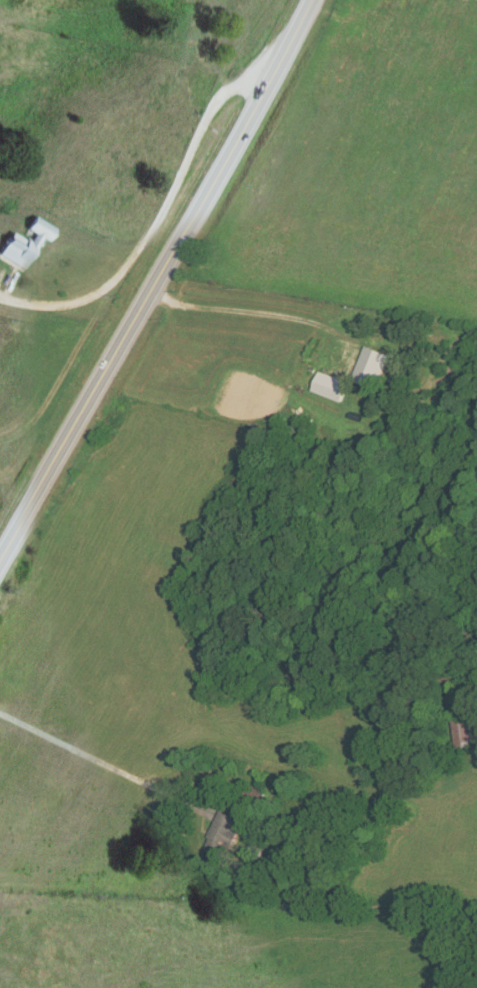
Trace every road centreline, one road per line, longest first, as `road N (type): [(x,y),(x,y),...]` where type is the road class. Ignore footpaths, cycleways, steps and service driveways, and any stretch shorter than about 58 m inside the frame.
road 1 (primary): [(0,538),(234,138),(303,0)]
road 2 (residential): [(117,528),(116,638),(173,791)]

